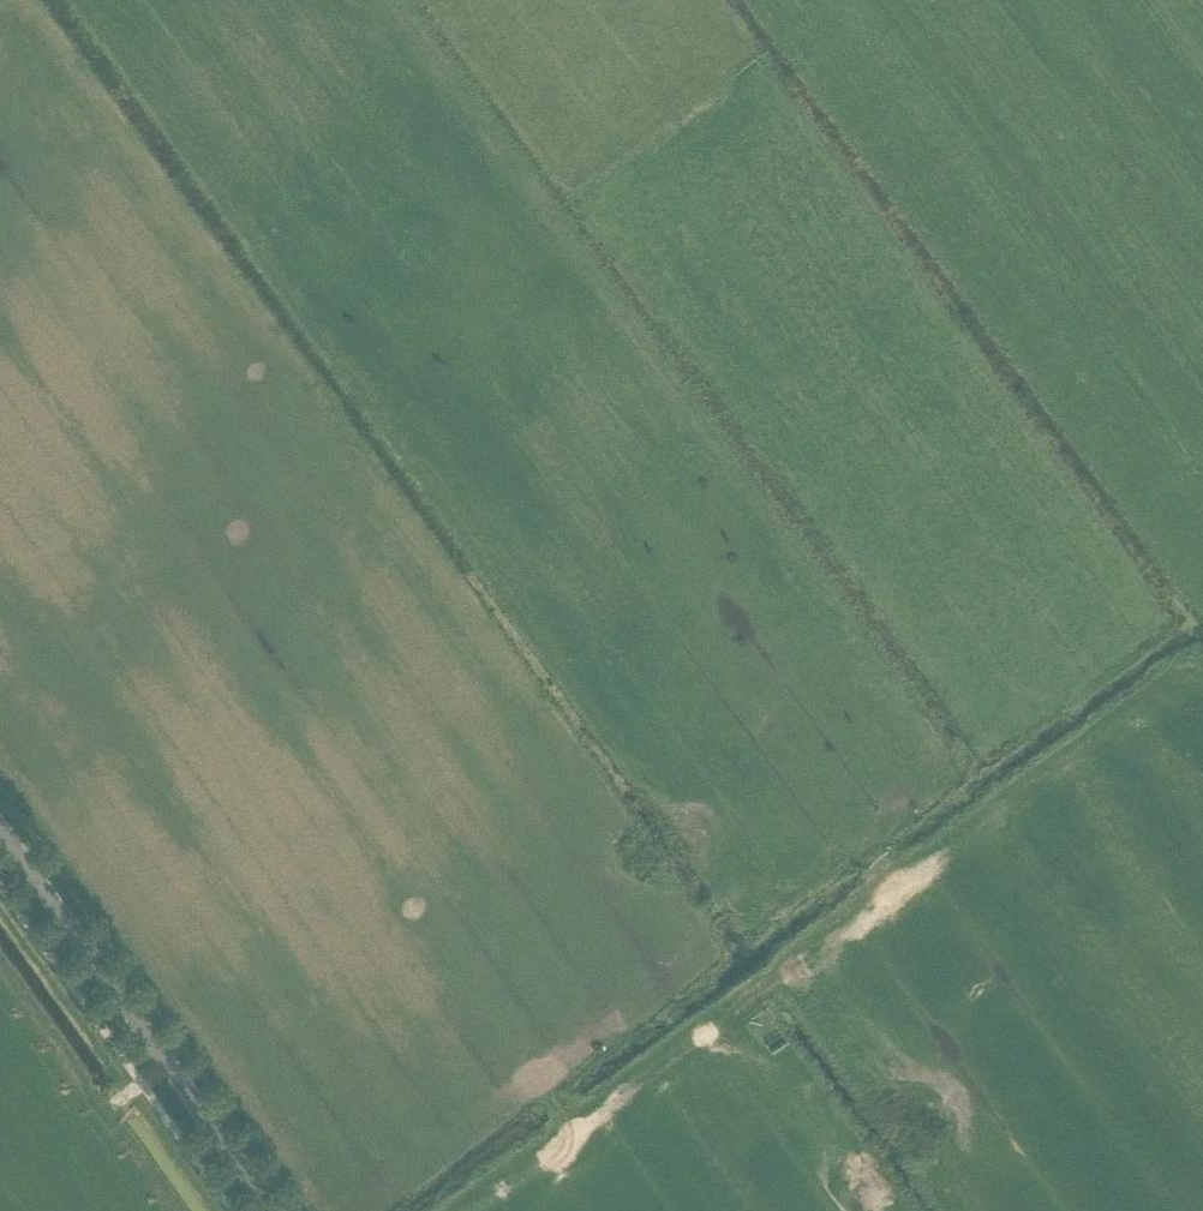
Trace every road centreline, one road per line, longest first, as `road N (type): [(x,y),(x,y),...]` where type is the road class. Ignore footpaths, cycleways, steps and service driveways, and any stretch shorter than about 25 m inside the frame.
road 1 (tertiary): [(271,1210),(0,830)]

